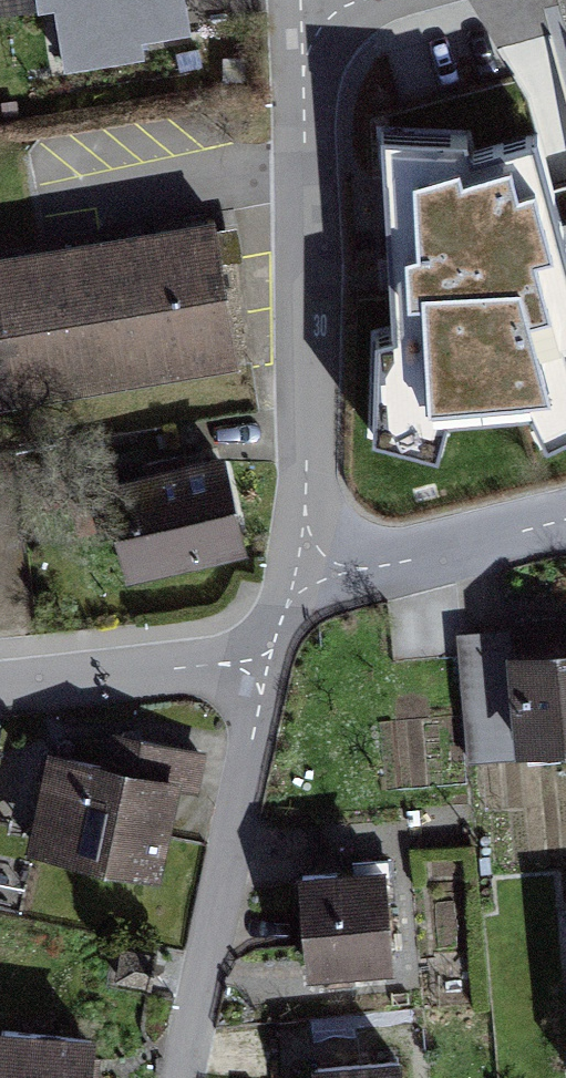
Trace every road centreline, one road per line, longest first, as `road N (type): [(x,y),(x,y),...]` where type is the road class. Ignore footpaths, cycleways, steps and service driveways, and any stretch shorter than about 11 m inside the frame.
road 1 (residential): [(296,569),(307,480),(303,15)]
road 2 (residential): [(178,1077),(268,664)]
road 3 (residential): [(565,518),(350,572),(296,569)]
road 4 (unclassified): [(268,664),(0,677)]

